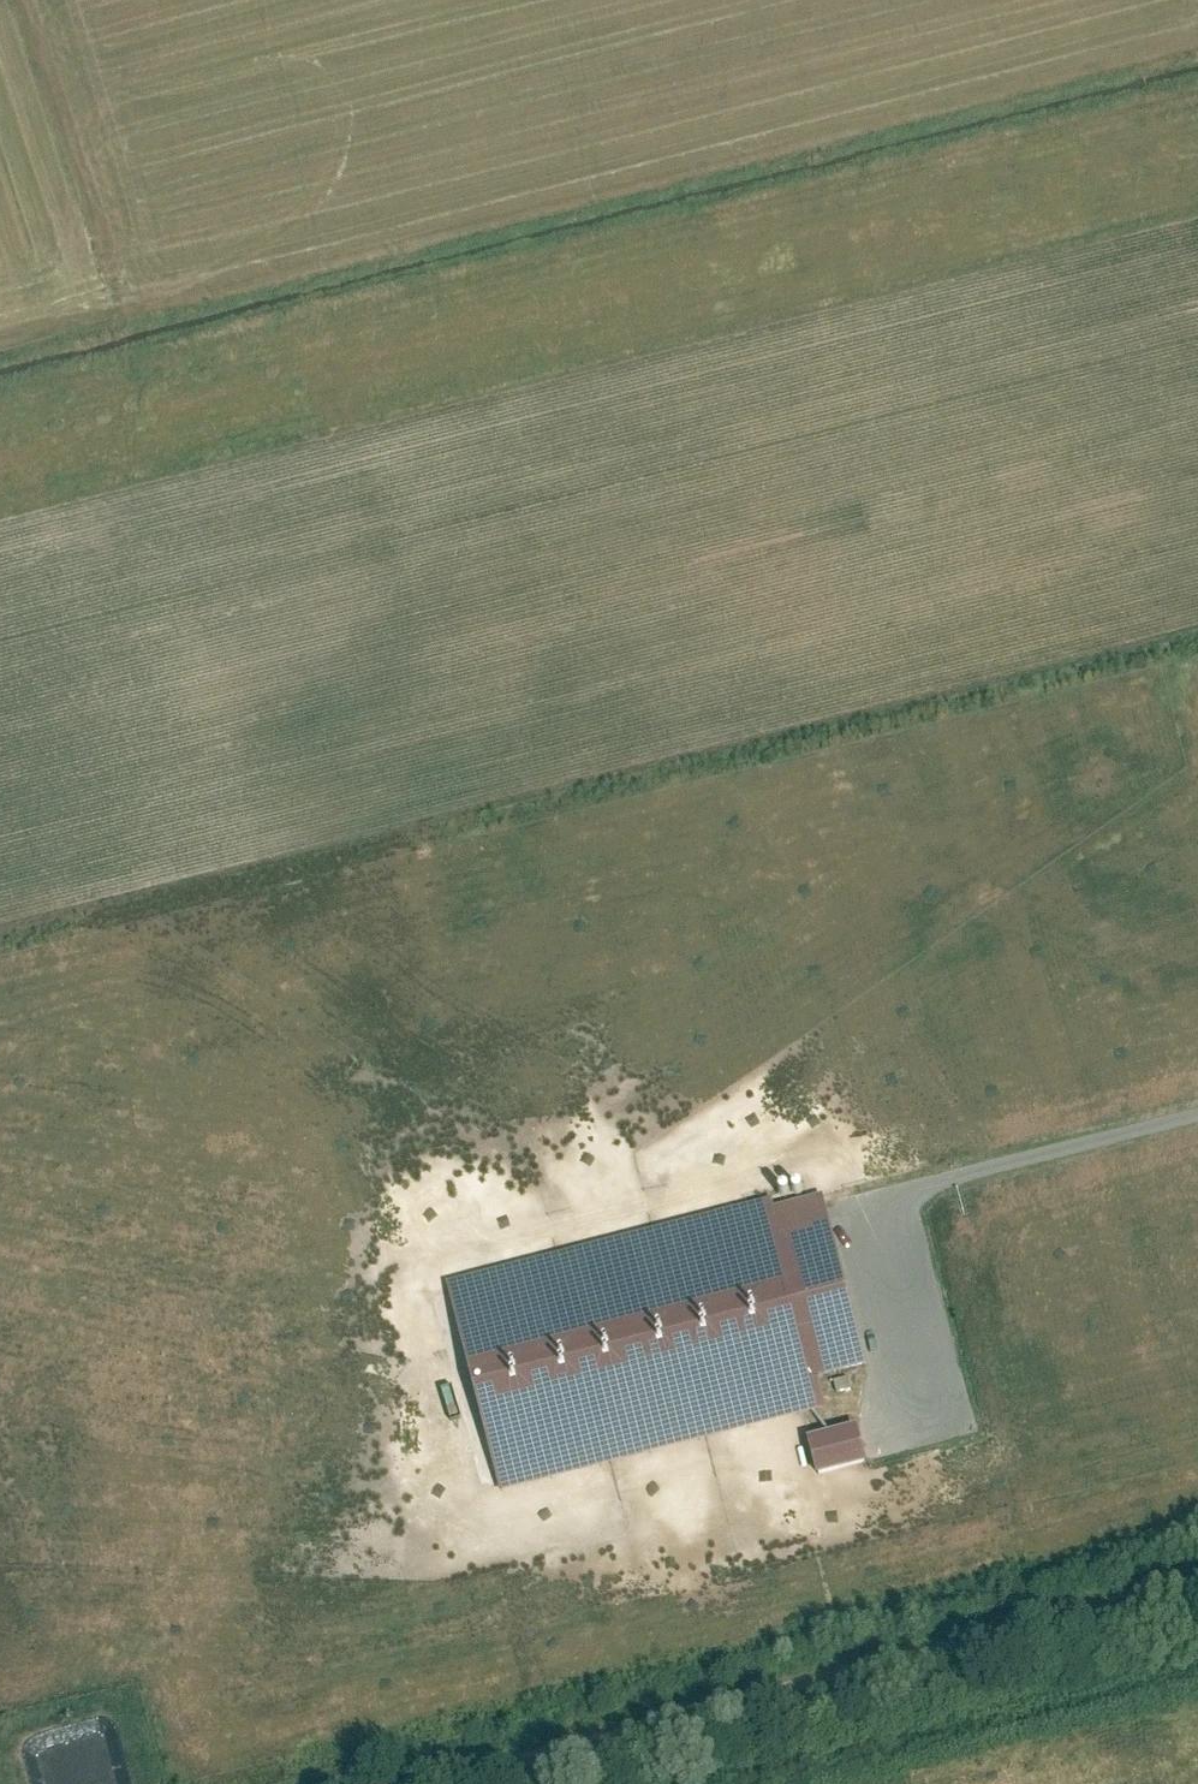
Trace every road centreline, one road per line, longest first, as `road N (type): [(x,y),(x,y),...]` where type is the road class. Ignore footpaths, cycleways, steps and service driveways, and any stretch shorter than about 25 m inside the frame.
road 1 (track): [(1197,1591),(453,1783)]

